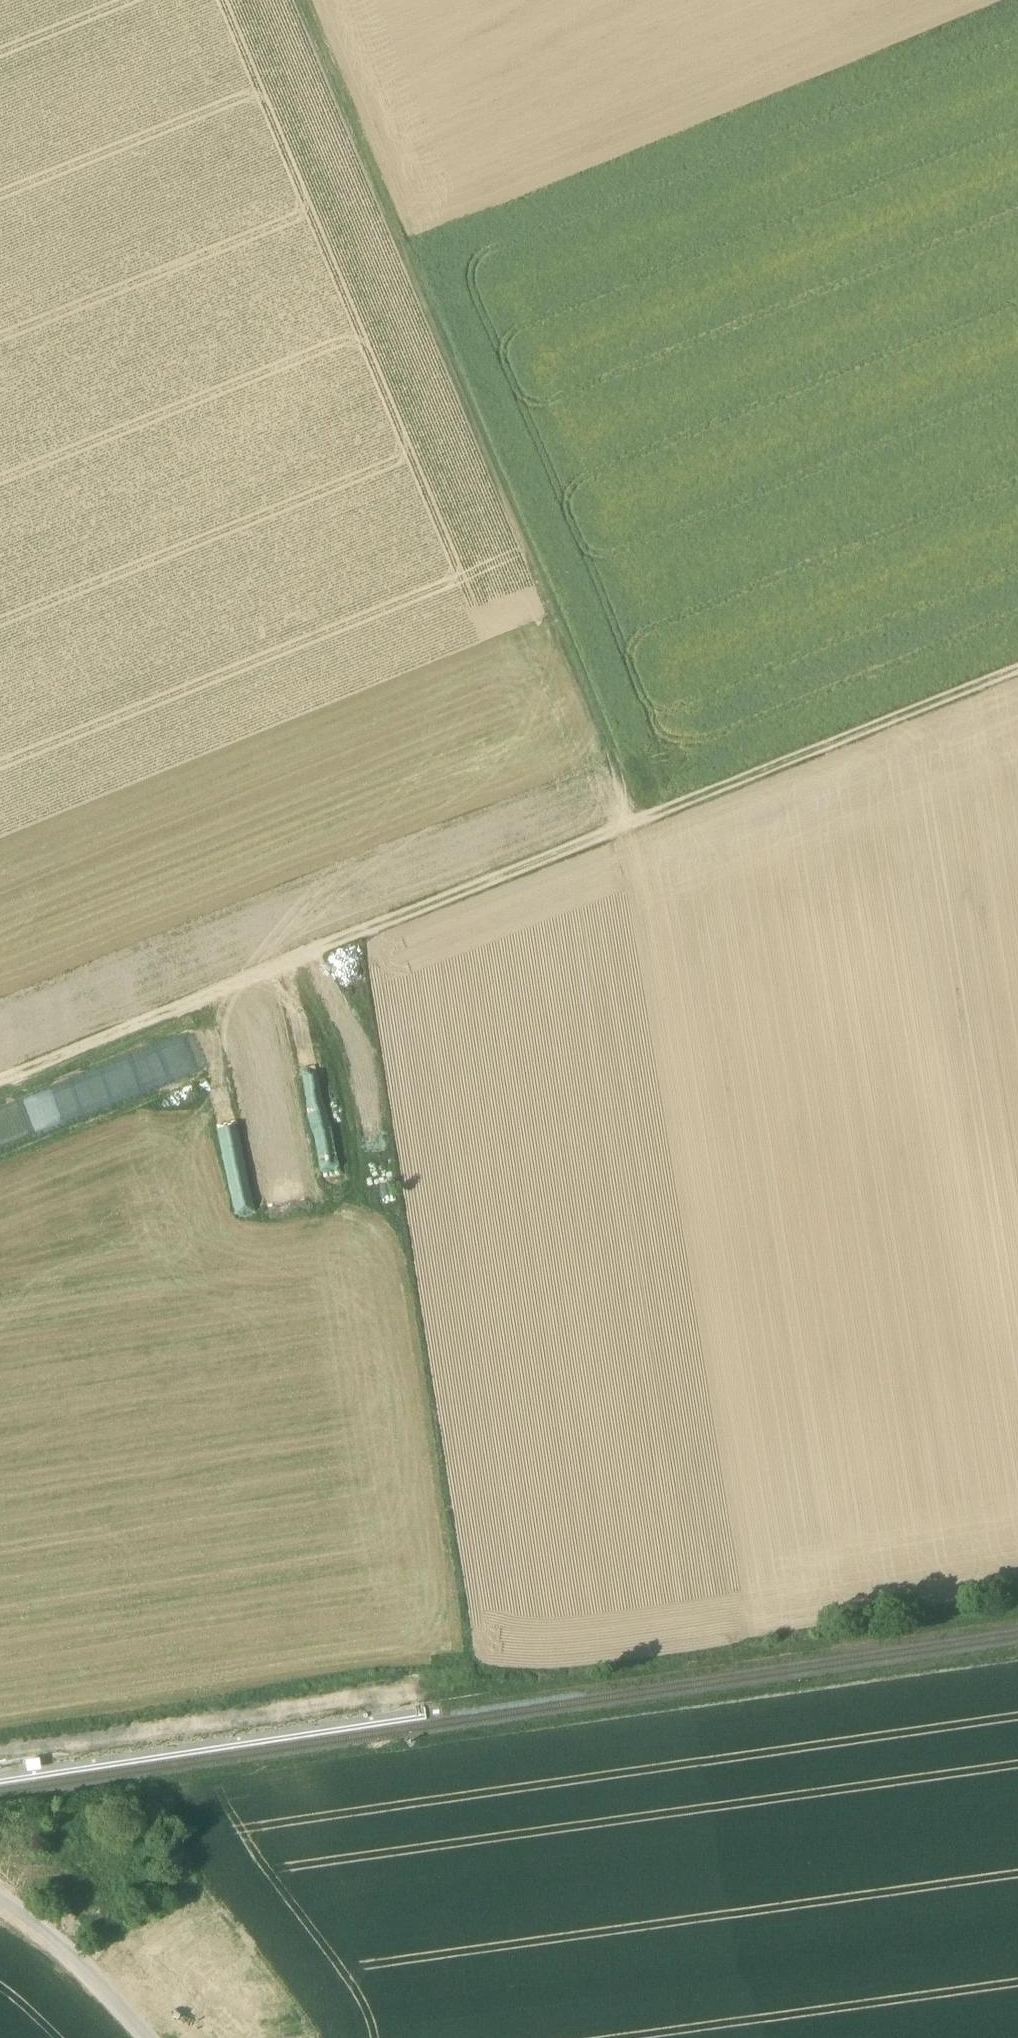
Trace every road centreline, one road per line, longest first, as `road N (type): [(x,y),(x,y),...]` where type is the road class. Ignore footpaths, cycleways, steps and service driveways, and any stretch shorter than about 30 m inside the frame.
road 1 (track): [(0,1079),(1017,665)]
road 2 (track): [(302,0),(636,820)]
road 3 (tertiary): [(150,2037),(97,1977),(0,1905)]

